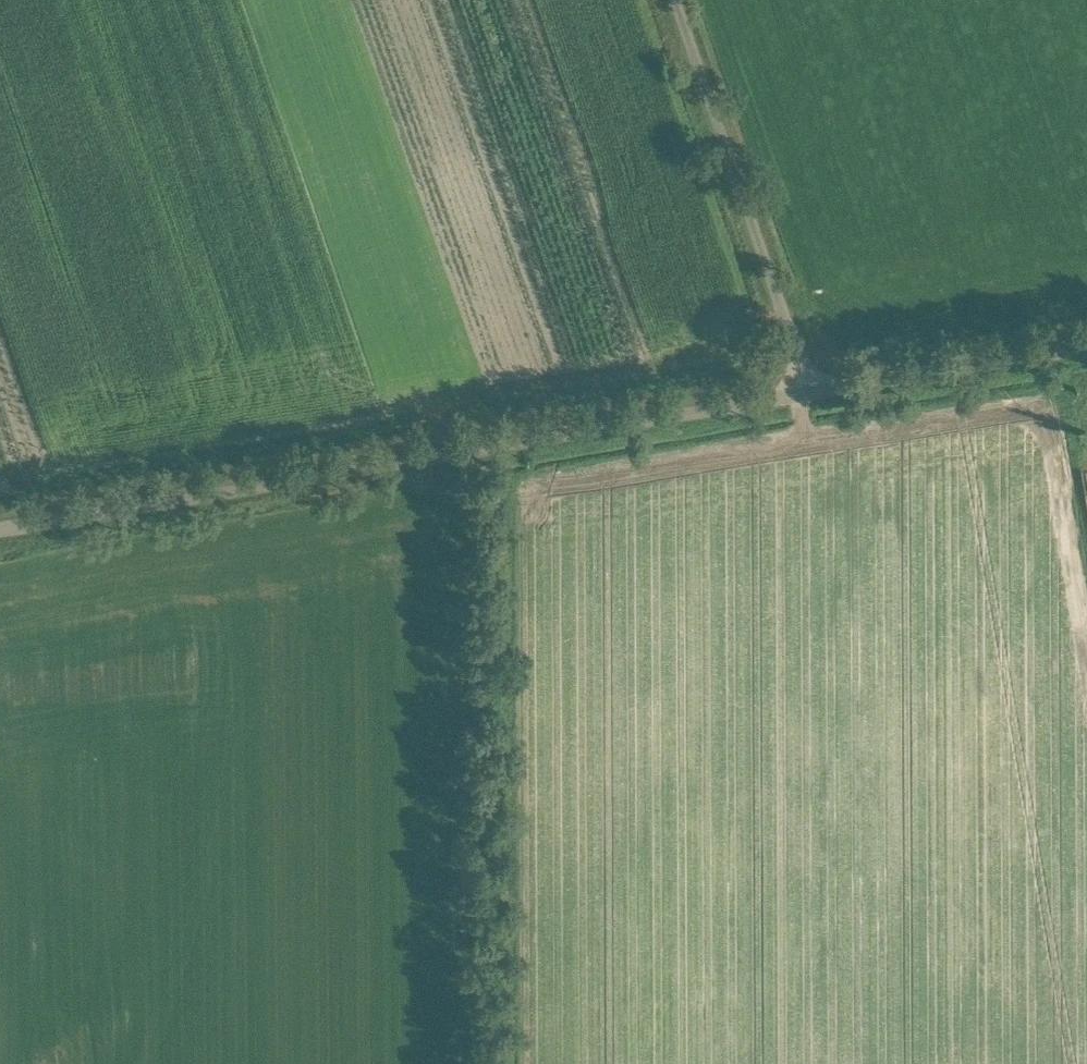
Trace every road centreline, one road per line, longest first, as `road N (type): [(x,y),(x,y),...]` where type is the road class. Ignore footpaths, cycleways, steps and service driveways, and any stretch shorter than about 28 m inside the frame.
road 1 (unclassified): [(0,534),(807,400)]
road 2 (unclassified): [(807,400),(669,0)]
road 3 (unclassified): [(807,400),(1086,352)]

